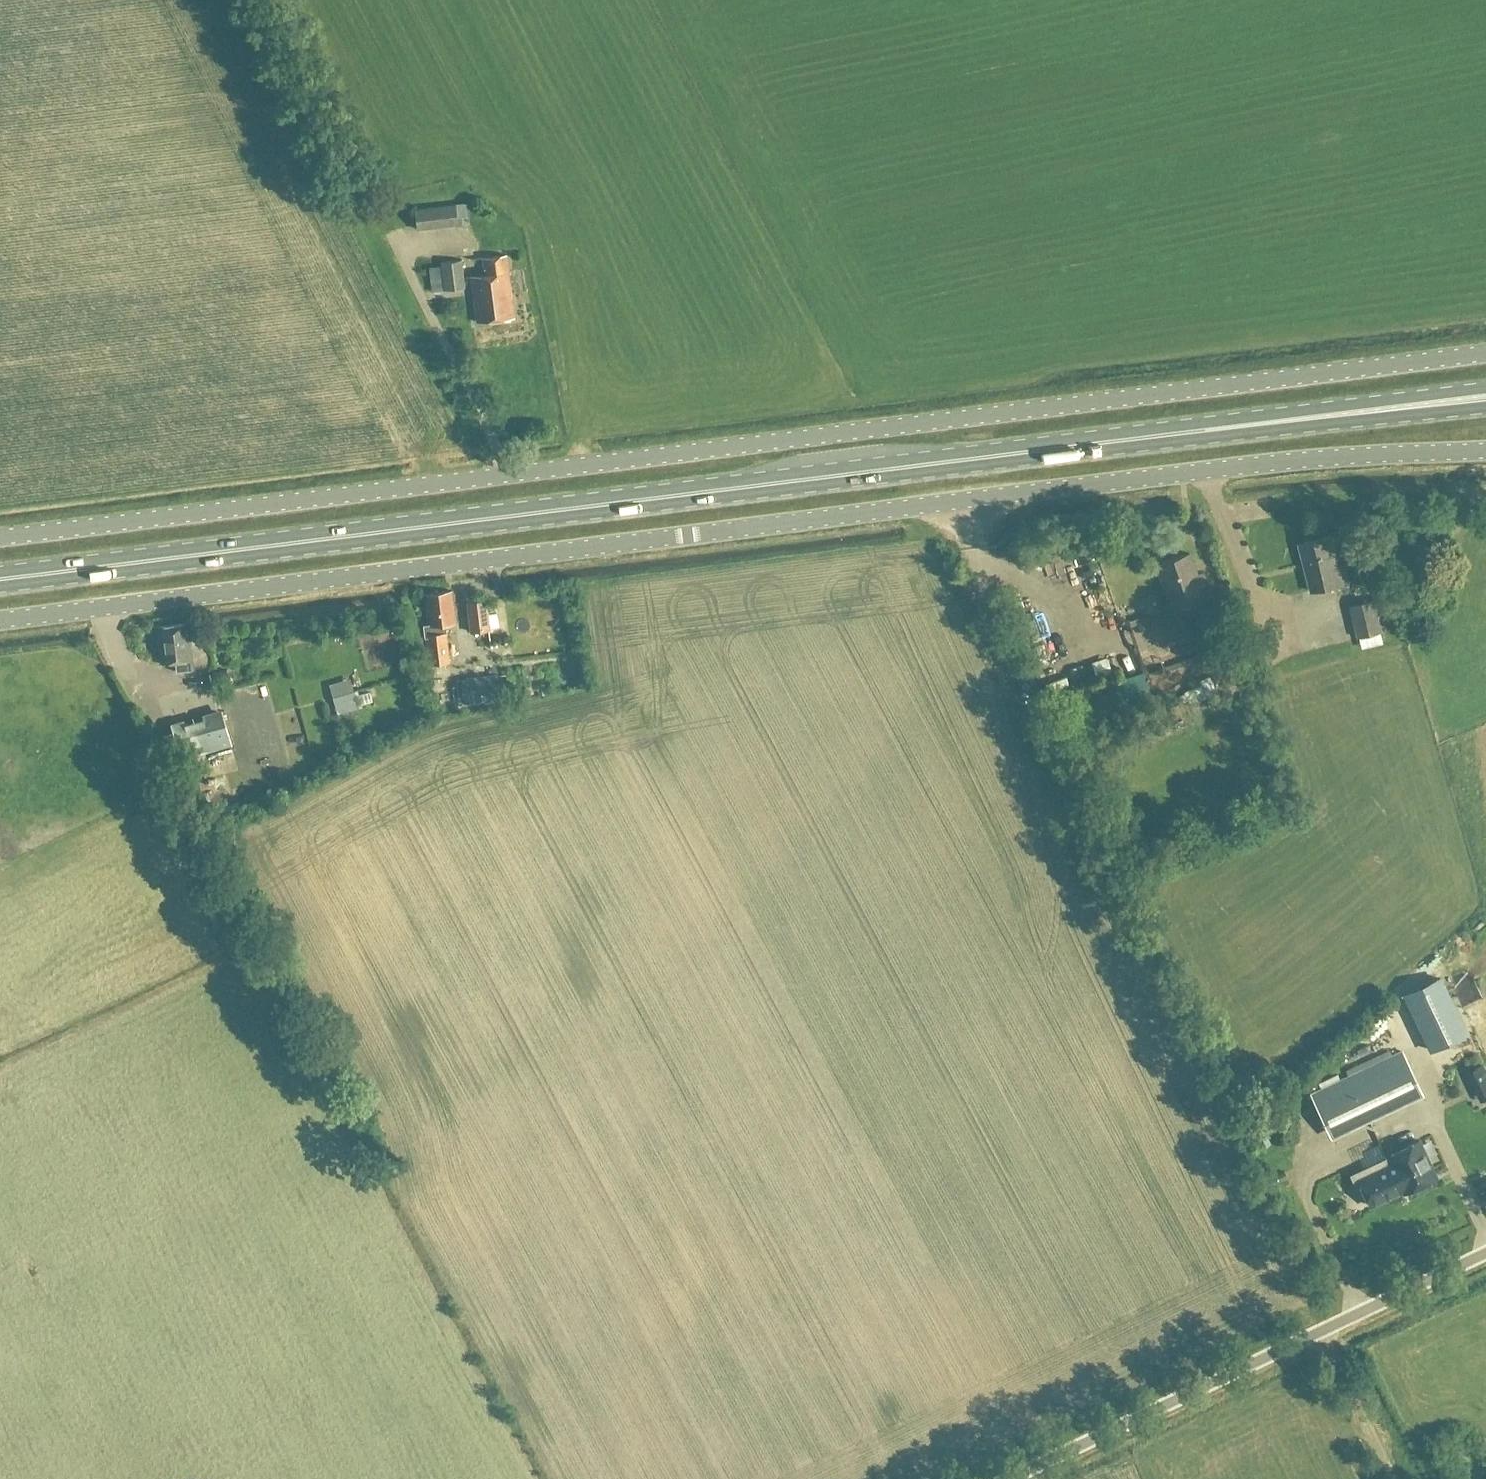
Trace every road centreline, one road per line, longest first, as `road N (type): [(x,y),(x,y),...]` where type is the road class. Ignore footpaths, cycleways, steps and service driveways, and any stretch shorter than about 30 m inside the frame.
road 1 (unclassified): [(0,537),(1485,352)]
road 2 (primary): [(1485,398),(0,580)]
road 3 (unclassified): [(1278,462),(0,620)]
road 4 (unclassified): [(1010,1478),(1485,1253)]
road 5 (unclassified): [(1278,462),(1485,451)]

